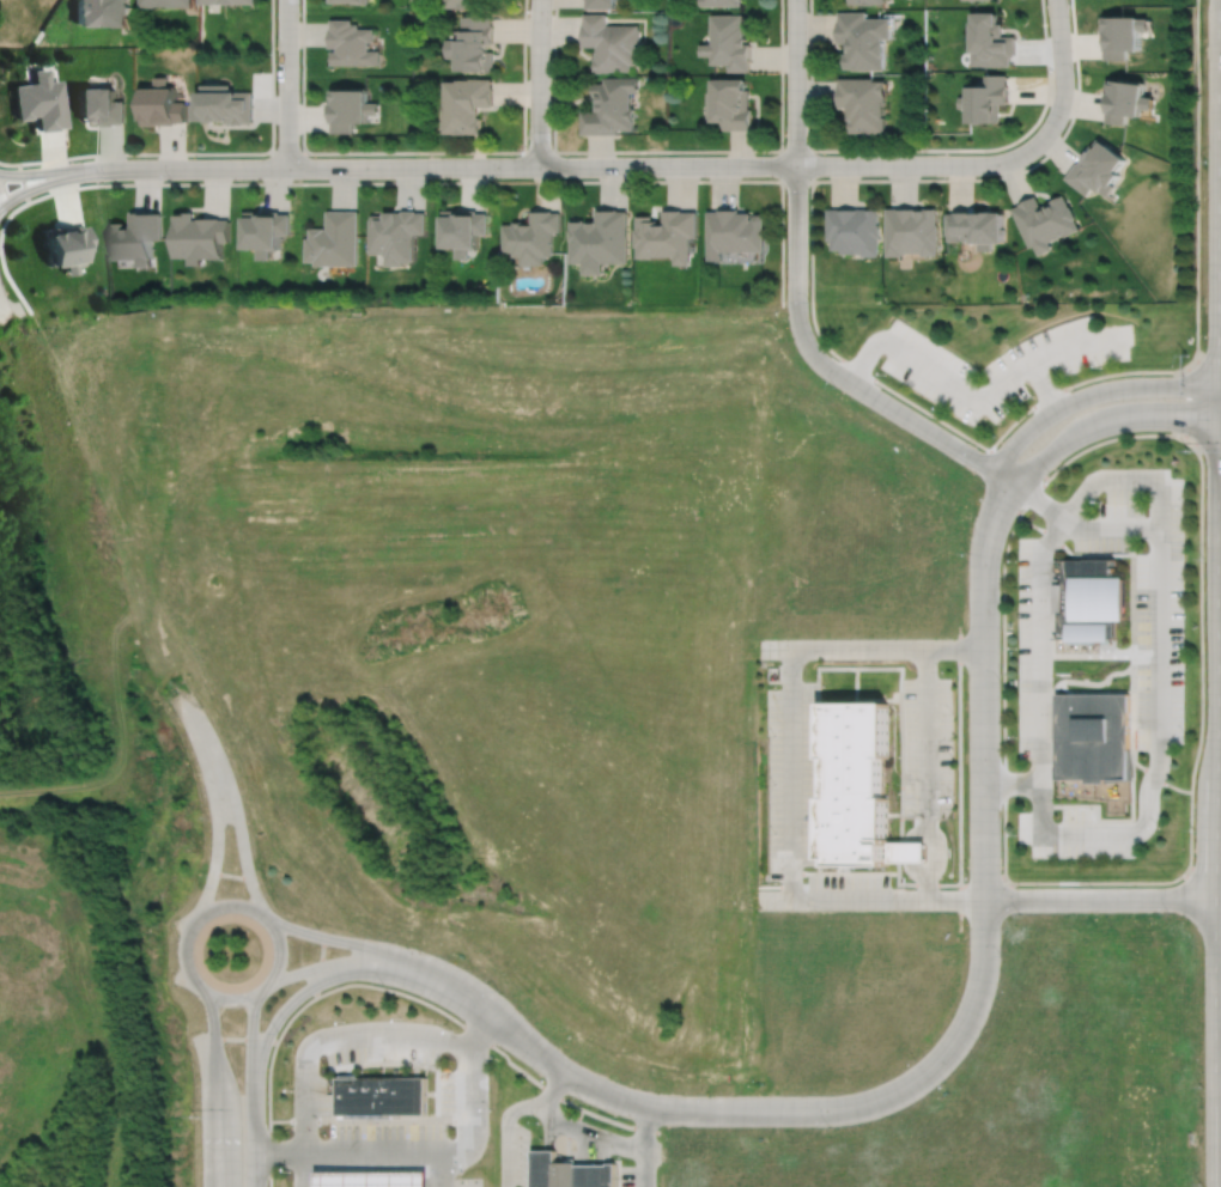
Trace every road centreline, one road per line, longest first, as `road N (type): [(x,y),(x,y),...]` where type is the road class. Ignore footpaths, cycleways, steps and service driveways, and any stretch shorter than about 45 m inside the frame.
road 1 (secondary): [(1216,31),(1215,1059)]
road 2 (residential): [(1038,142),(1001,162),(955,165),(97,169)]
road 3 (residential): [(984,899),(982,976),(959,1033),(911,1083),(855,1107),(718,1110),(627,1101),(579,1082),(486,1013)]
road 4 (residential): [(1007,480),(810,351),(796,298),(796,165)]
road 5 (residential): [(984,899),(984,561),(1007,480)]
road 6 (residential): [(275,974),(279,938),(248,906),(211,908),(186,938),(186,968),(218,998),(249,997),(275,974)]
road 7 (residential): [(1220,387),(1119,388),(1076,400),(1013,445),(1007,480)]
road 8 (residential): [(486,1013),(418,967),(266,917)]
road 9 (residential): [(1215,899),(984,899)]
road 10 (residential): [(1007,480),(1118,416),(1220,417)]
road 11 (residential): [(268,985),(352,966),(423,984),(486,1013)]
road 12 (residential): [(204,736),(218,845),(193,924)]
road 13 (residential): [(259,912),(225,777),(204,736)]
road 14 (residential): [(254,1088),(267,1035),(285,1008),(318,982),(370,969)]
road 15 (residential): [(287,168),(286,0)]
road 16 (residential): [(540,0),(539,166)]
road 17 (residential): [(795,0),(796,165)]
road 18 (residential): [(1056,0),(1063,95),(1038,142)]

